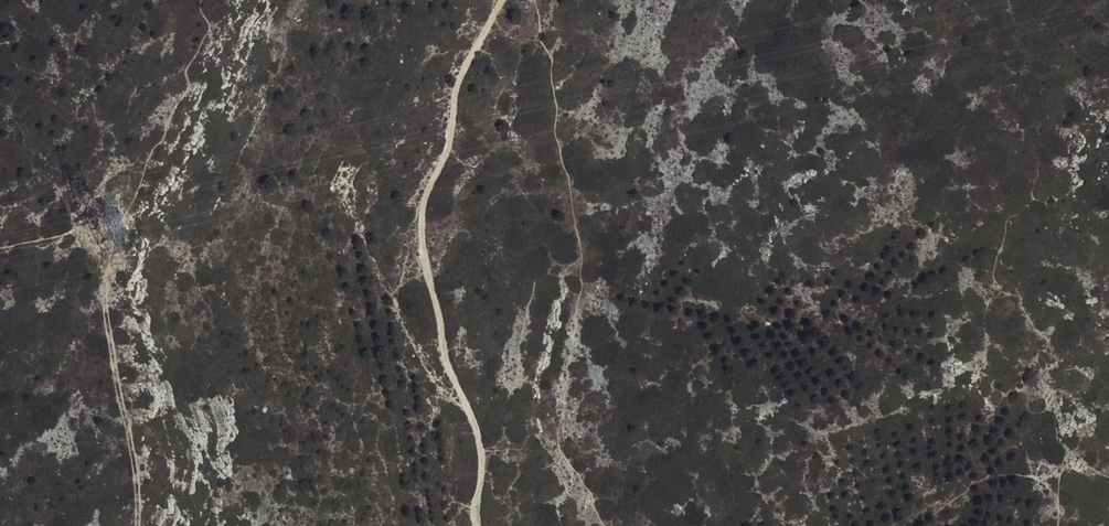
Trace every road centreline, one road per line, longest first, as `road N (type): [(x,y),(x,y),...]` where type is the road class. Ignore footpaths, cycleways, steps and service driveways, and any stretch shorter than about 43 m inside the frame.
road 1 (track): [(480,525),(479,432),(448,356),(424,257),(427,207),(457,78),(499,0)]
road 2 (track): [(141,525),(108,267)]

